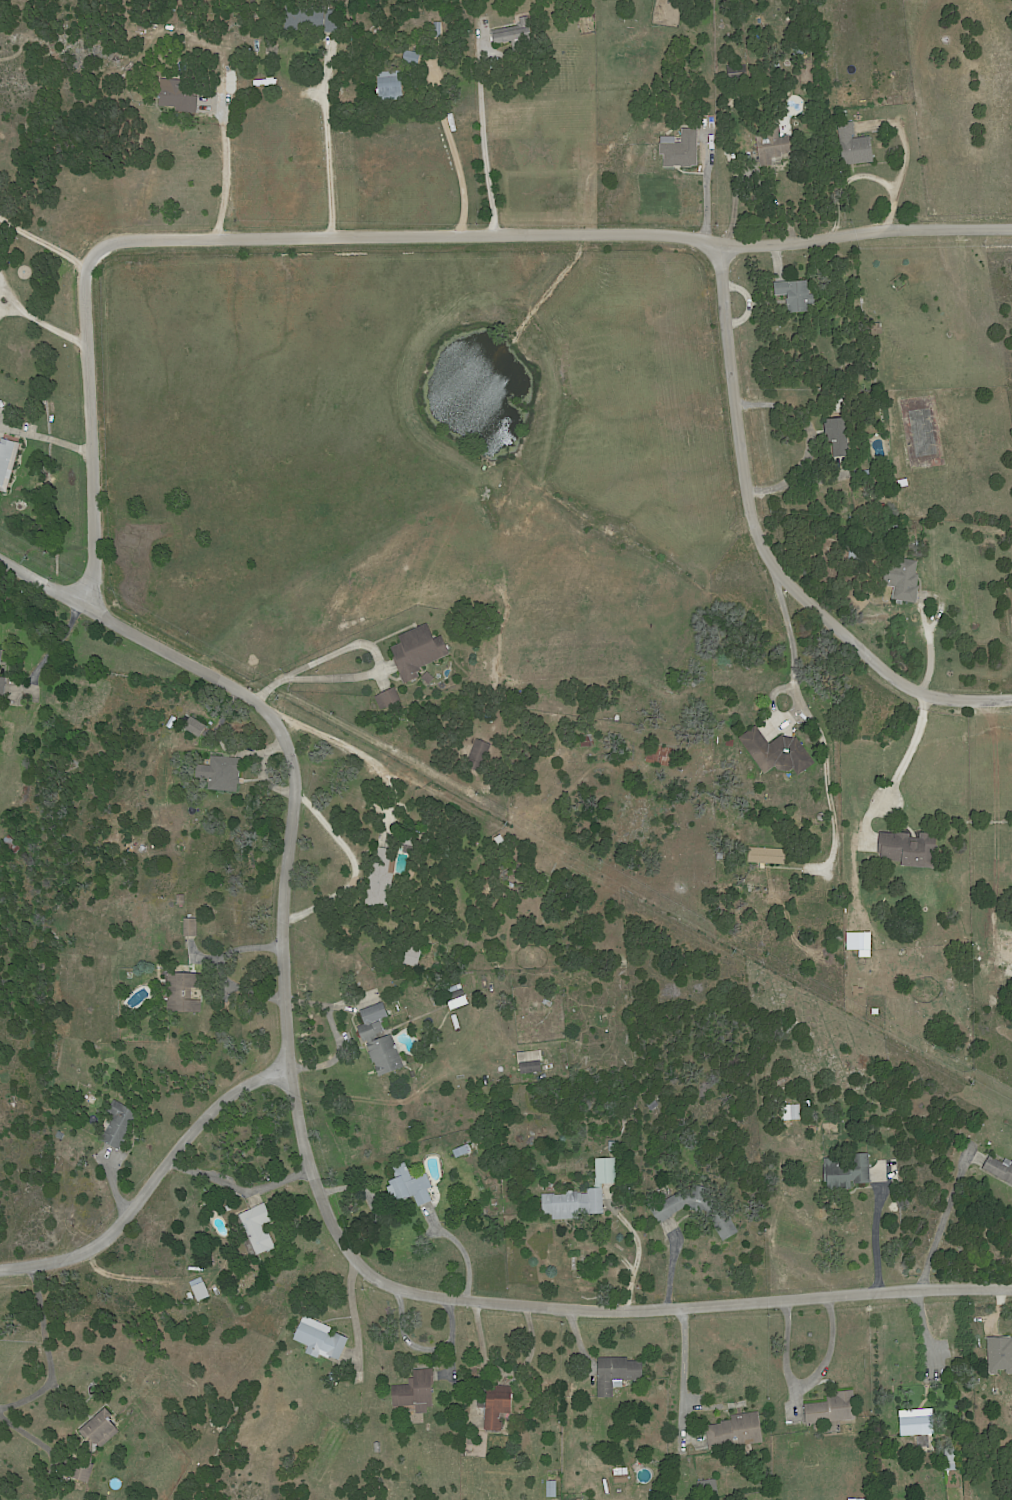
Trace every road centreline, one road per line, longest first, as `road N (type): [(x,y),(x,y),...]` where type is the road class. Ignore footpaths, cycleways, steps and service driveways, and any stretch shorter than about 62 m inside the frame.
road 1 (residential): [(0,556),(265,708),(289,747),(298,794),(285,919),(292,1064),(310,1161),(362,1263),(408,1290),(639,1310),(1011,1289)]
road 2 (residential): [(93,607),(84,285),(93,250),(124,235),(672,231),(781,242),(850,230),(1011,226)]
road 3 (residential): [(717,240),(761,537),(787,575),(901,679),(940,696),(1011,697)]
road 4 (residential): [(292,1064),(218,1103),(110,1233),(67,1256),(0,1265)]

